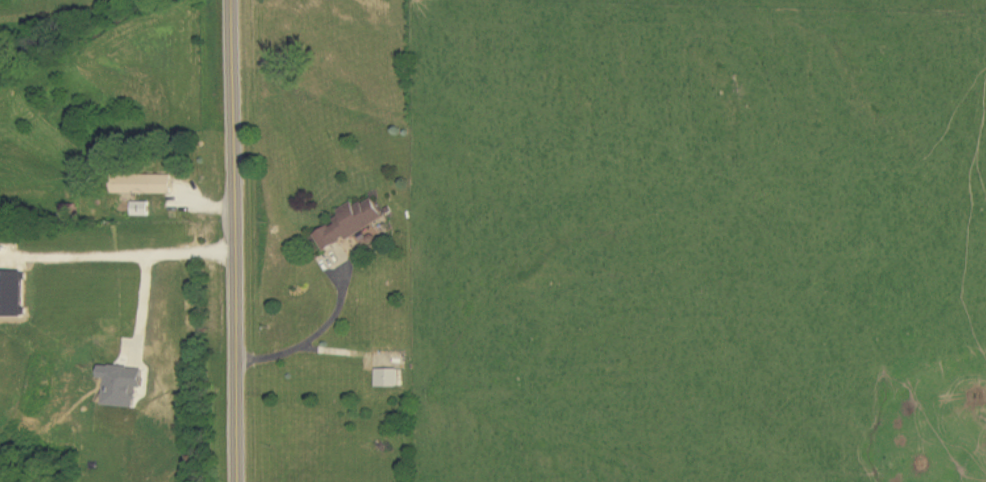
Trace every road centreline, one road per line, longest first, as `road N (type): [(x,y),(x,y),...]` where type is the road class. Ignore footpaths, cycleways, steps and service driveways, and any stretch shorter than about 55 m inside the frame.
road 1 (secondary): [(234,481),(230,0)]

